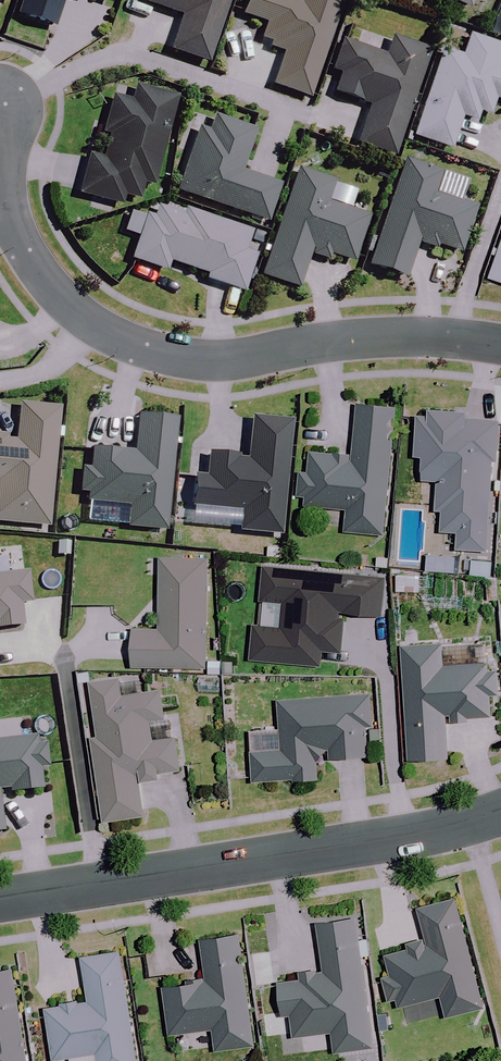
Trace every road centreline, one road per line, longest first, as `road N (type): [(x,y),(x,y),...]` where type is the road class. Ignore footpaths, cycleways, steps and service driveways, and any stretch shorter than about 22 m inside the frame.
road 1 (residential): [(500,349),(455,339),(353,340),(218,362),(133,348),(73,316),(40,281),(0,168)]
road 2 (tertiary): [(0,899),(500,814)]
road 3 (residential): [(0,101),(133,56),(339,125)]

